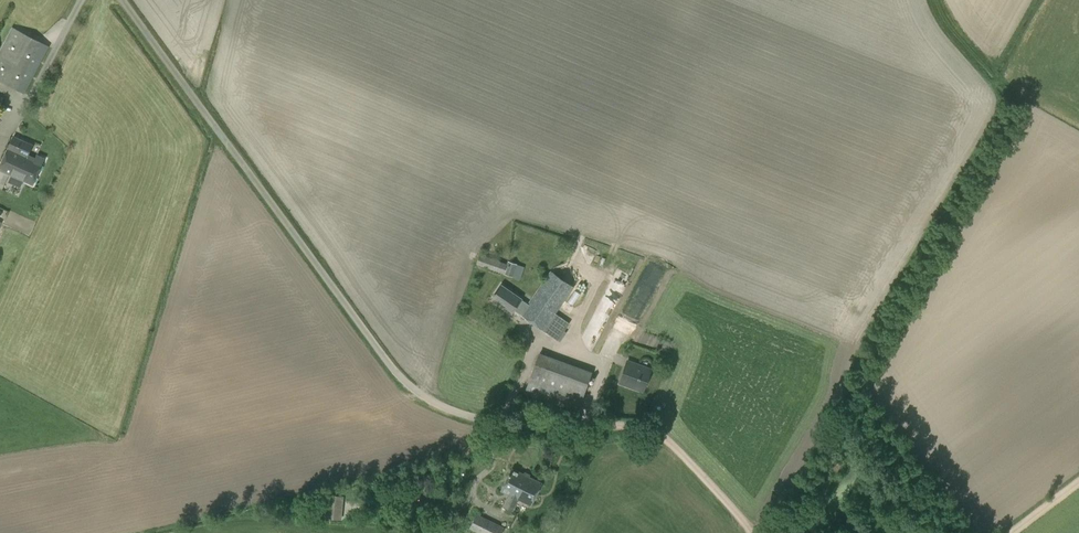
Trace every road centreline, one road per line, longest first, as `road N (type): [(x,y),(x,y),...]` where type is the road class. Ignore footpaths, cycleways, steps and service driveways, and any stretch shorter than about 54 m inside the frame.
road 1 (unclassified): [(597,426),(497,421),(414,392),(122,0)]
road 2 (track): [(750,532),(653,430),(597,426)]

